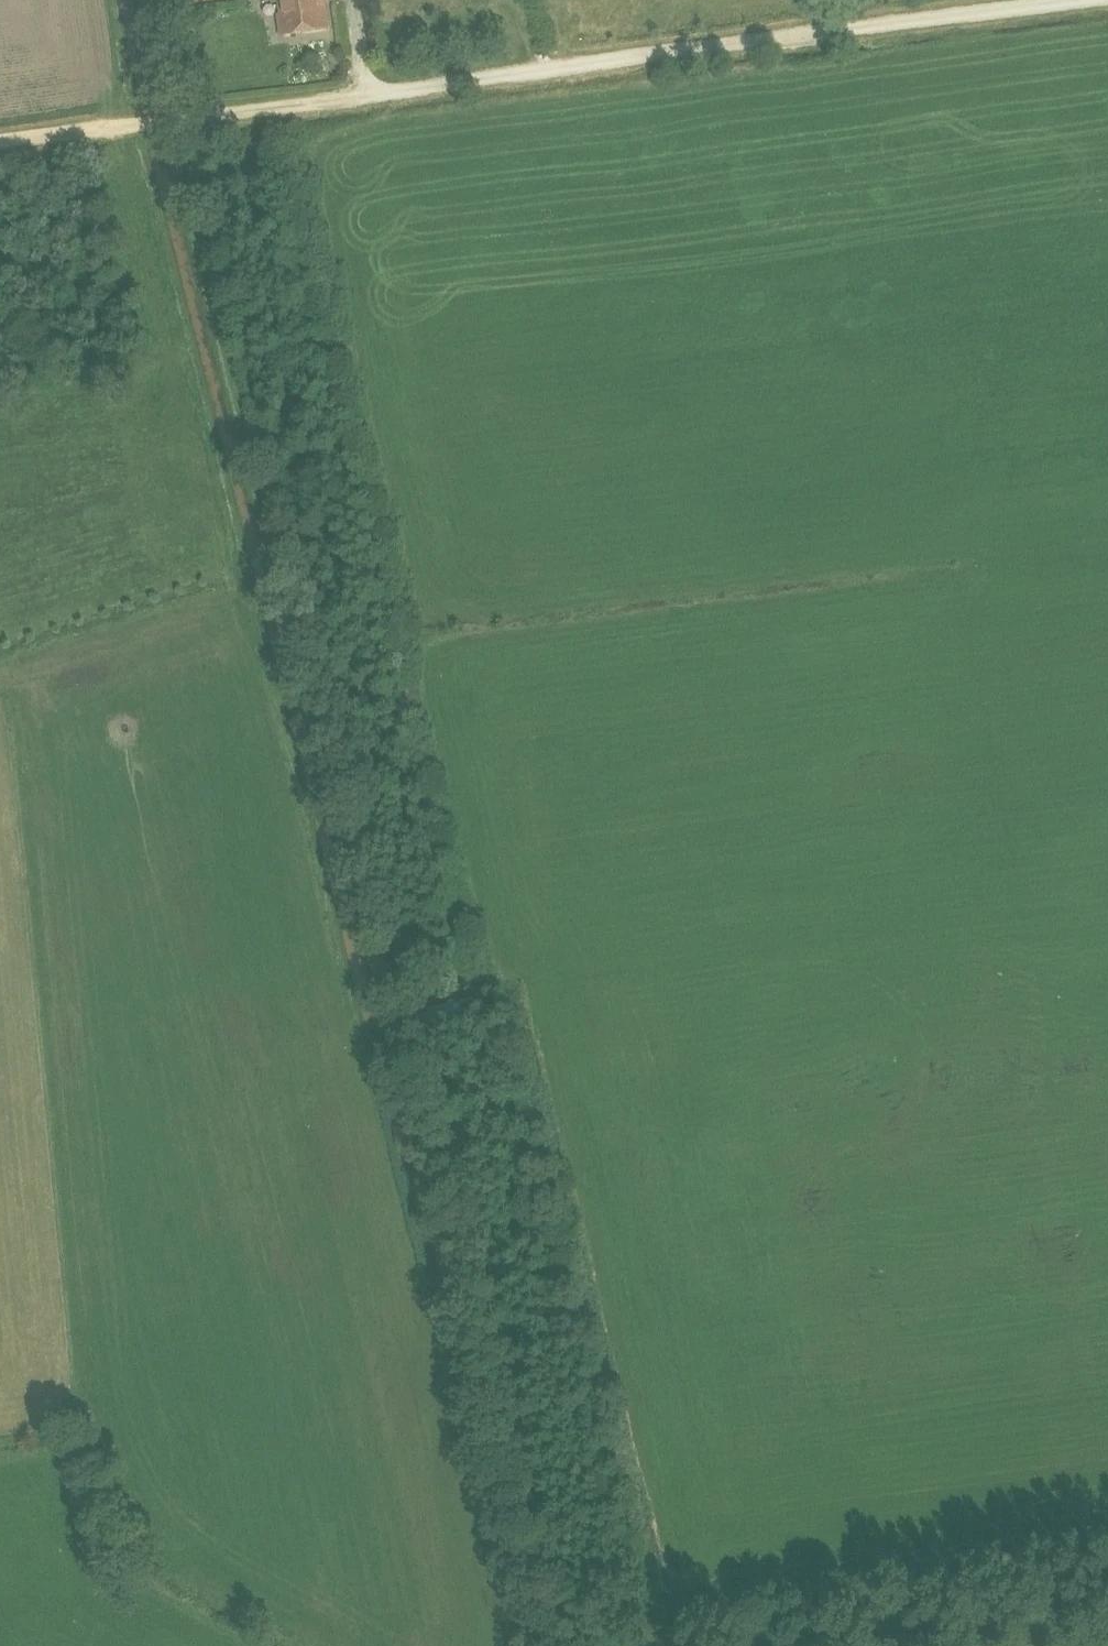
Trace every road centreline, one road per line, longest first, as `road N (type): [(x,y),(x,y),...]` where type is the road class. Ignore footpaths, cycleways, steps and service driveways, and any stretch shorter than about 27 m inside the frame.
road 1 (track): [(0,142),(1070,0)]

